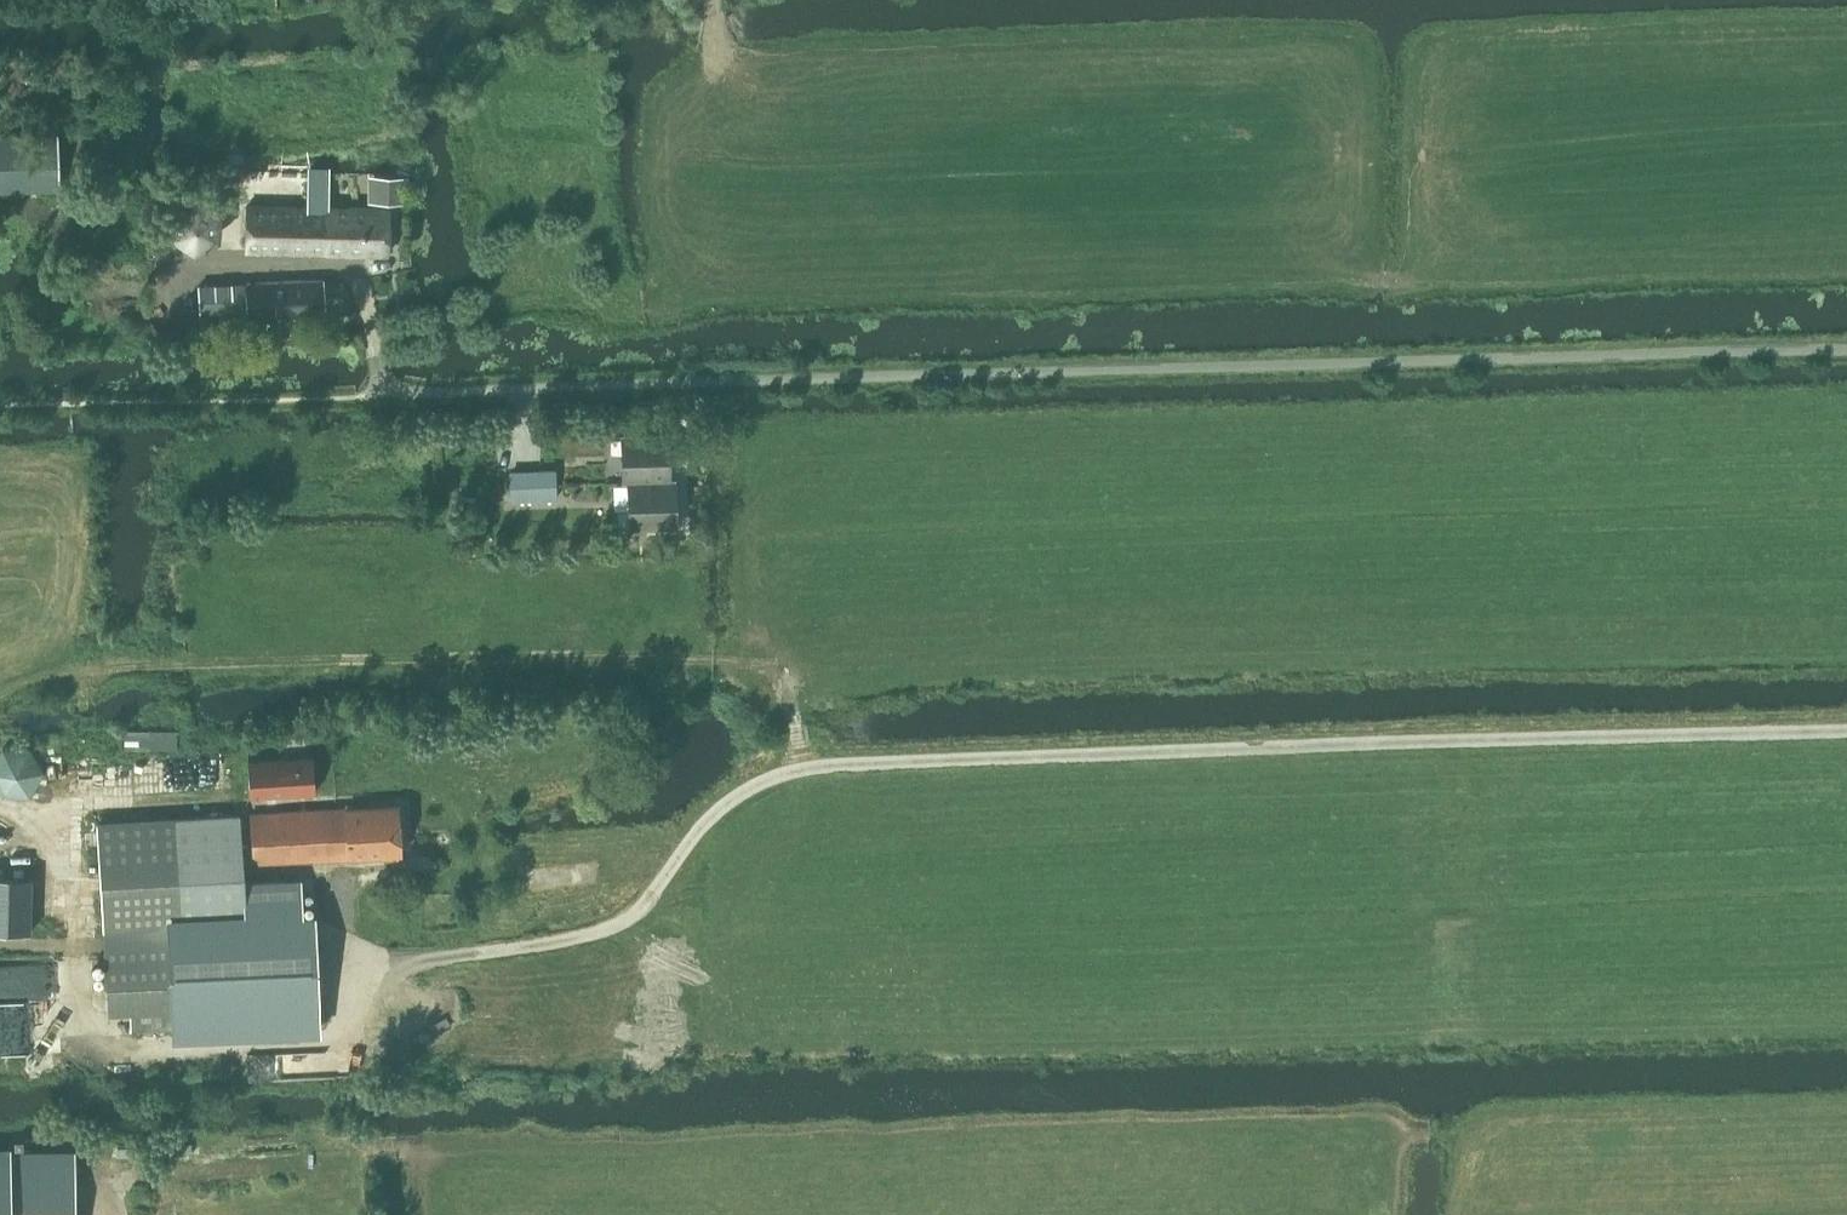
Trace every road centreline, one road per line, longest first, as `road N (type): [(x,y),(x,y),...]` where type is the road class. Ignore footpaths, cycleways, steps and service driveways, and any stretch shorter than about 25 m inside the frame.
road 1 (unclassified): [(1846,351),(378,395)]

